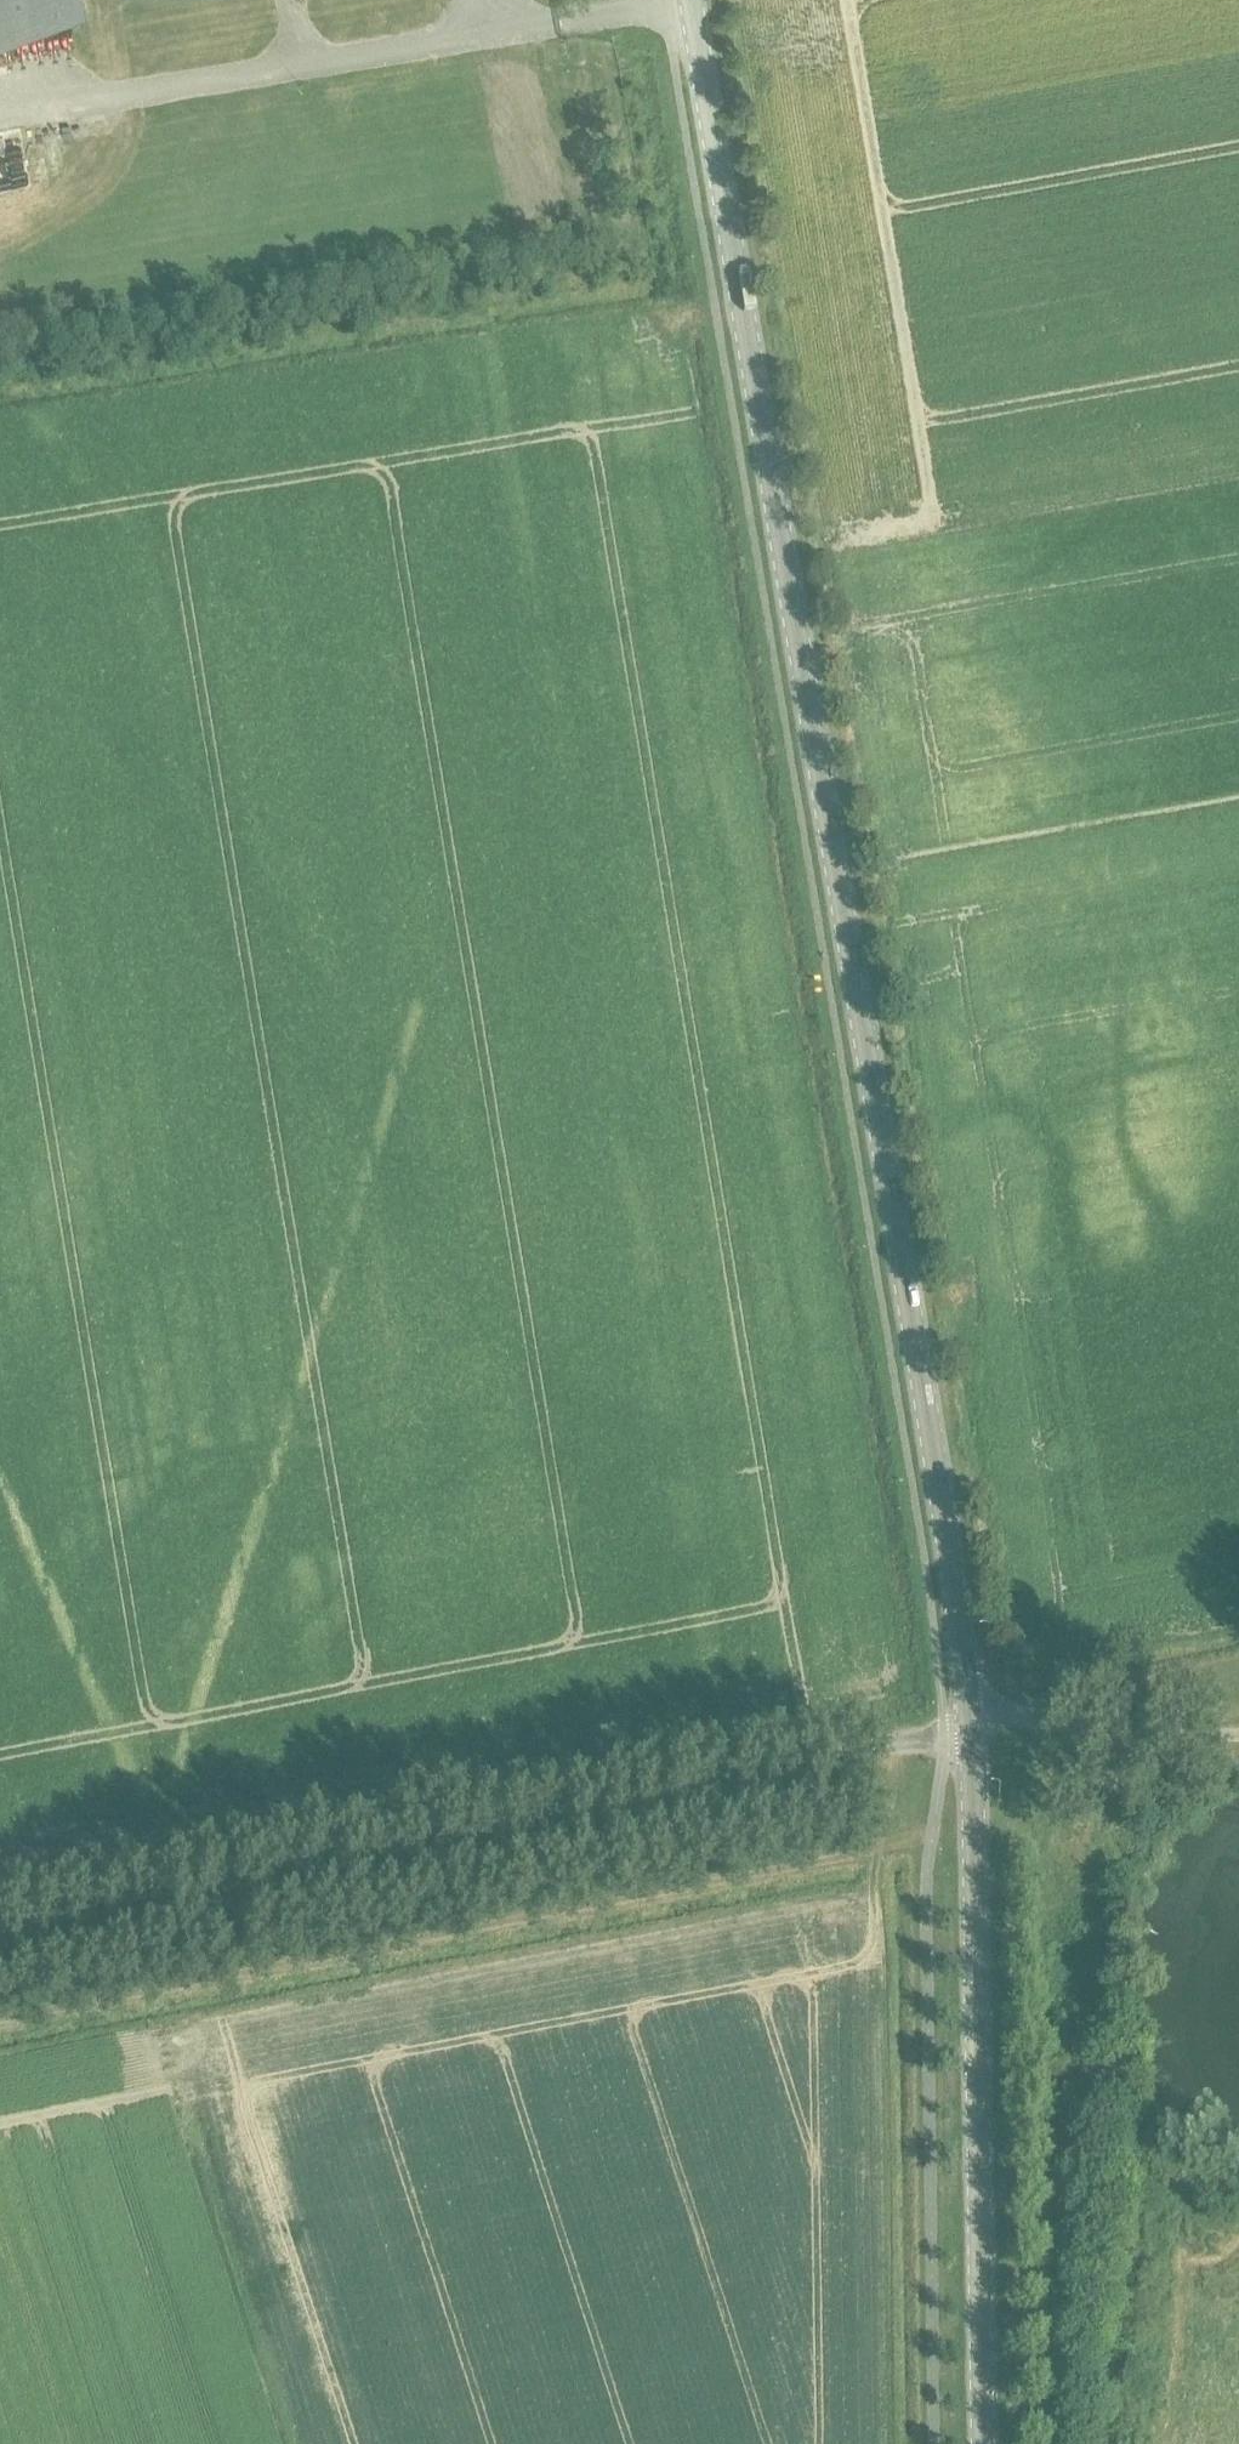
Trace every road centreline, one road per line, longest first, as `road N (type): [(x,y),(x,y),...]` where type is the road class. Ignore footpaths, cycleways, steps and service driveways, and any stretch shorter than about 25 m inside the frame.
road 1 (tertiary): [(974,1715),(691,0)]
road 2 (track): [(944,1729),(887,1776),(874,1828),(848,1851),(0,2015)]
road 3 (unclassified): [(0,1911),(873,1746),(974,1715)]
road 4 (tertiary): [(984,2443),(974,1715)]
road 5 (unclassified): [(974,1715),(1161,1735),(1238,1734)]

